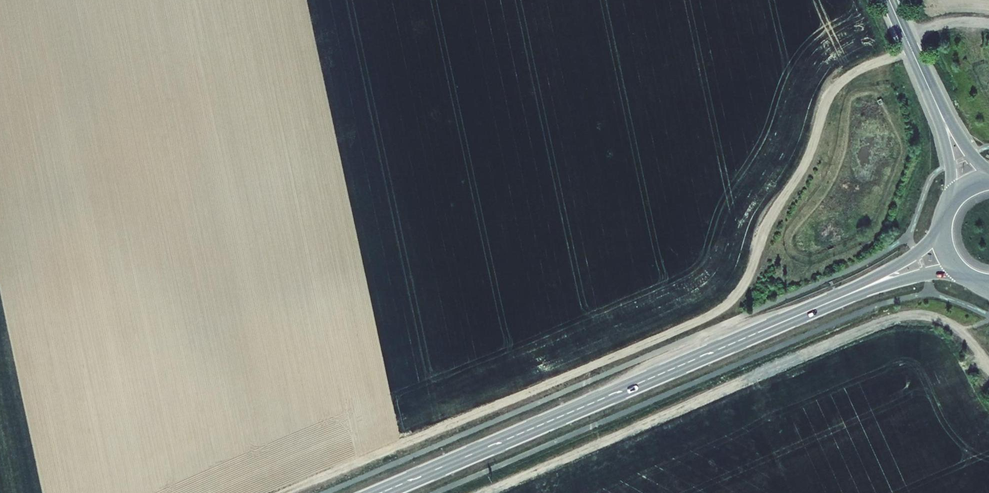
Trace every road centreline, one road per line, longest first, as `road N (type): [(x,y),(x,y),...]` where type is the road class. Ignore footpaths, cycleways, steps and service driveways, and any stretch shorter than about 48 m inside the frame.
road 1 (track): [(909,43),(831,88),(803,170),(733,300),(287,492)]
road 2 (track): [(988,373),(972,342),(945,323),(894,317),(486,492)]
road 3 (primary): [(849,294),(381,492)]
road 4 (primary): [(943,222),(922,250),(849,294)]

